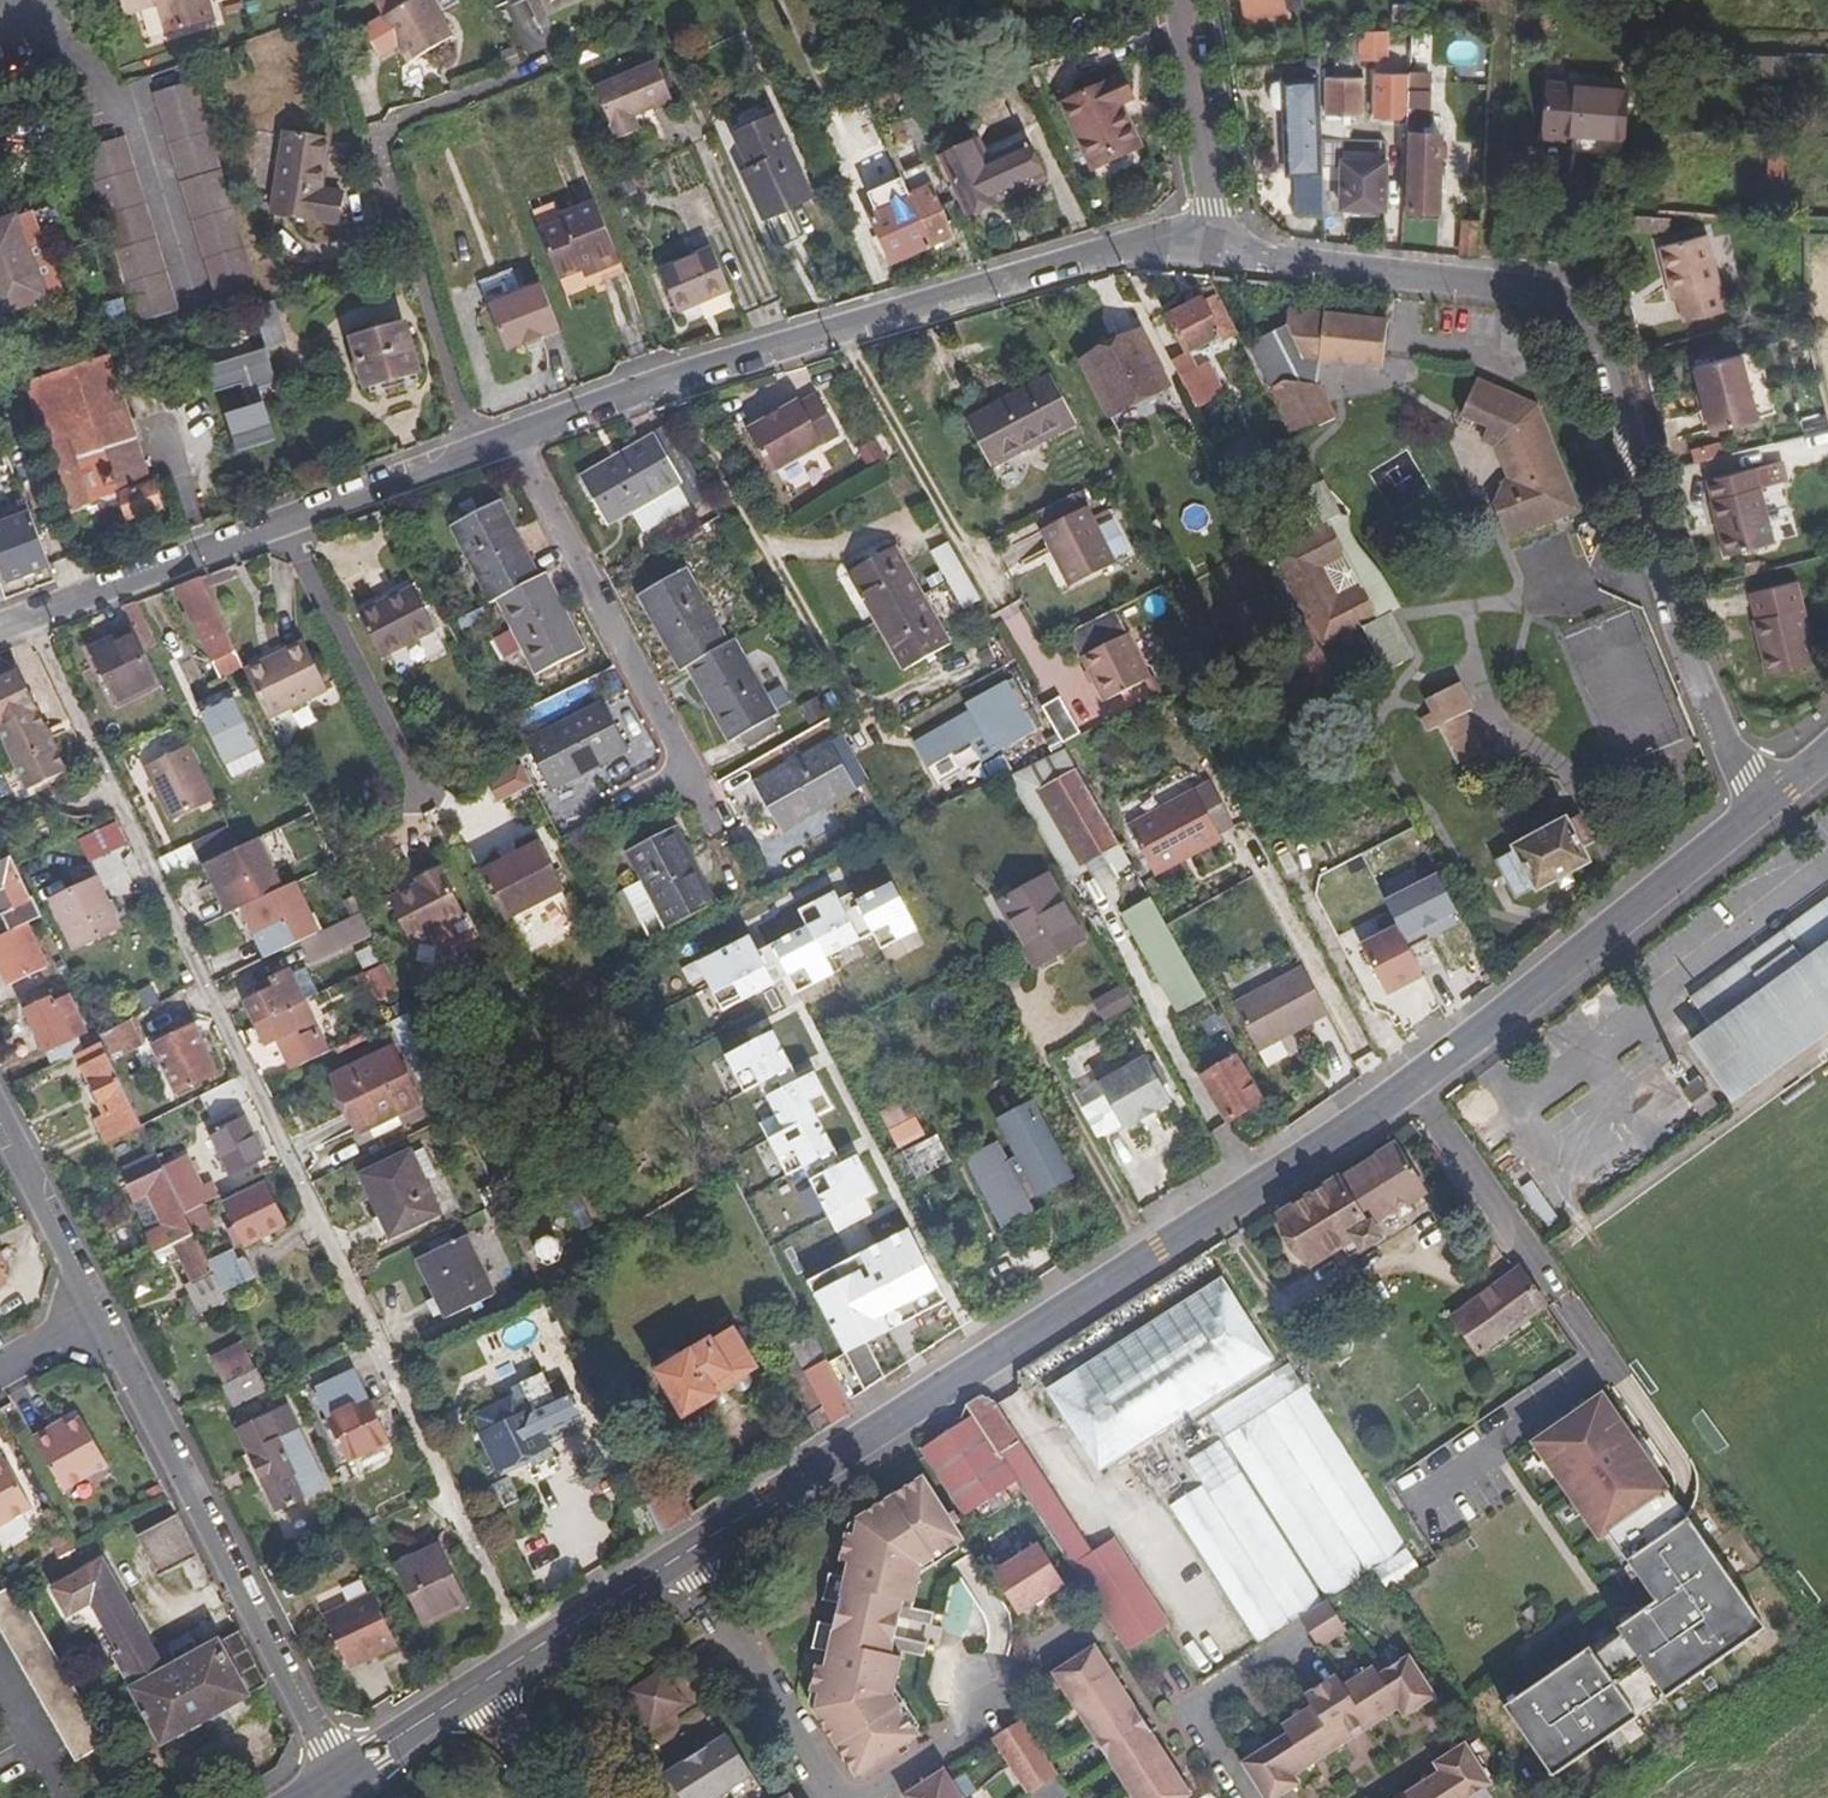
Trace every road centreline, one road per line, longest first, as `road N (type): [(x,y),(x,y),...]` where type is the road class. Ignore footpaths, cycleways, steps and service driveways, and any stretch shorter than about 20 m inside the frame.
road 1 (secondary): [(684,1553),(1414,1082),(1769,803)]
road 2 (residential): [(529,1653),(26,621)]
road 3 (residential): [(1769,803),(1729,753),(1679,603),(1616,360),(1569,295),(1211,240)]
road 4 (residential): [(1211,240),(1175,239),(674,377),(504,442)]
road 5 (residential): [(90,1310),(322,1744),(336,1784)]
road 6 (residential): [(504,442),(26,621)]
road 7 (residential): [(709,817),(504,442)]
road 8 (residential): [(830,1797),(684,1553)]
road 9 (residential): [(1211,240),(1176,0)]
road 10 (secondary): [(336,1784),(529,1653)]
road 11 (residential): [(1252,1797),(1196,1711),(1301,1640)]
road 12 (residential): [(0,1132),(90,1310)]
road 13 (secondary): [(529,1653),(684,1553)]
road 14 (residential): [(861,1797),(978,1720)]

